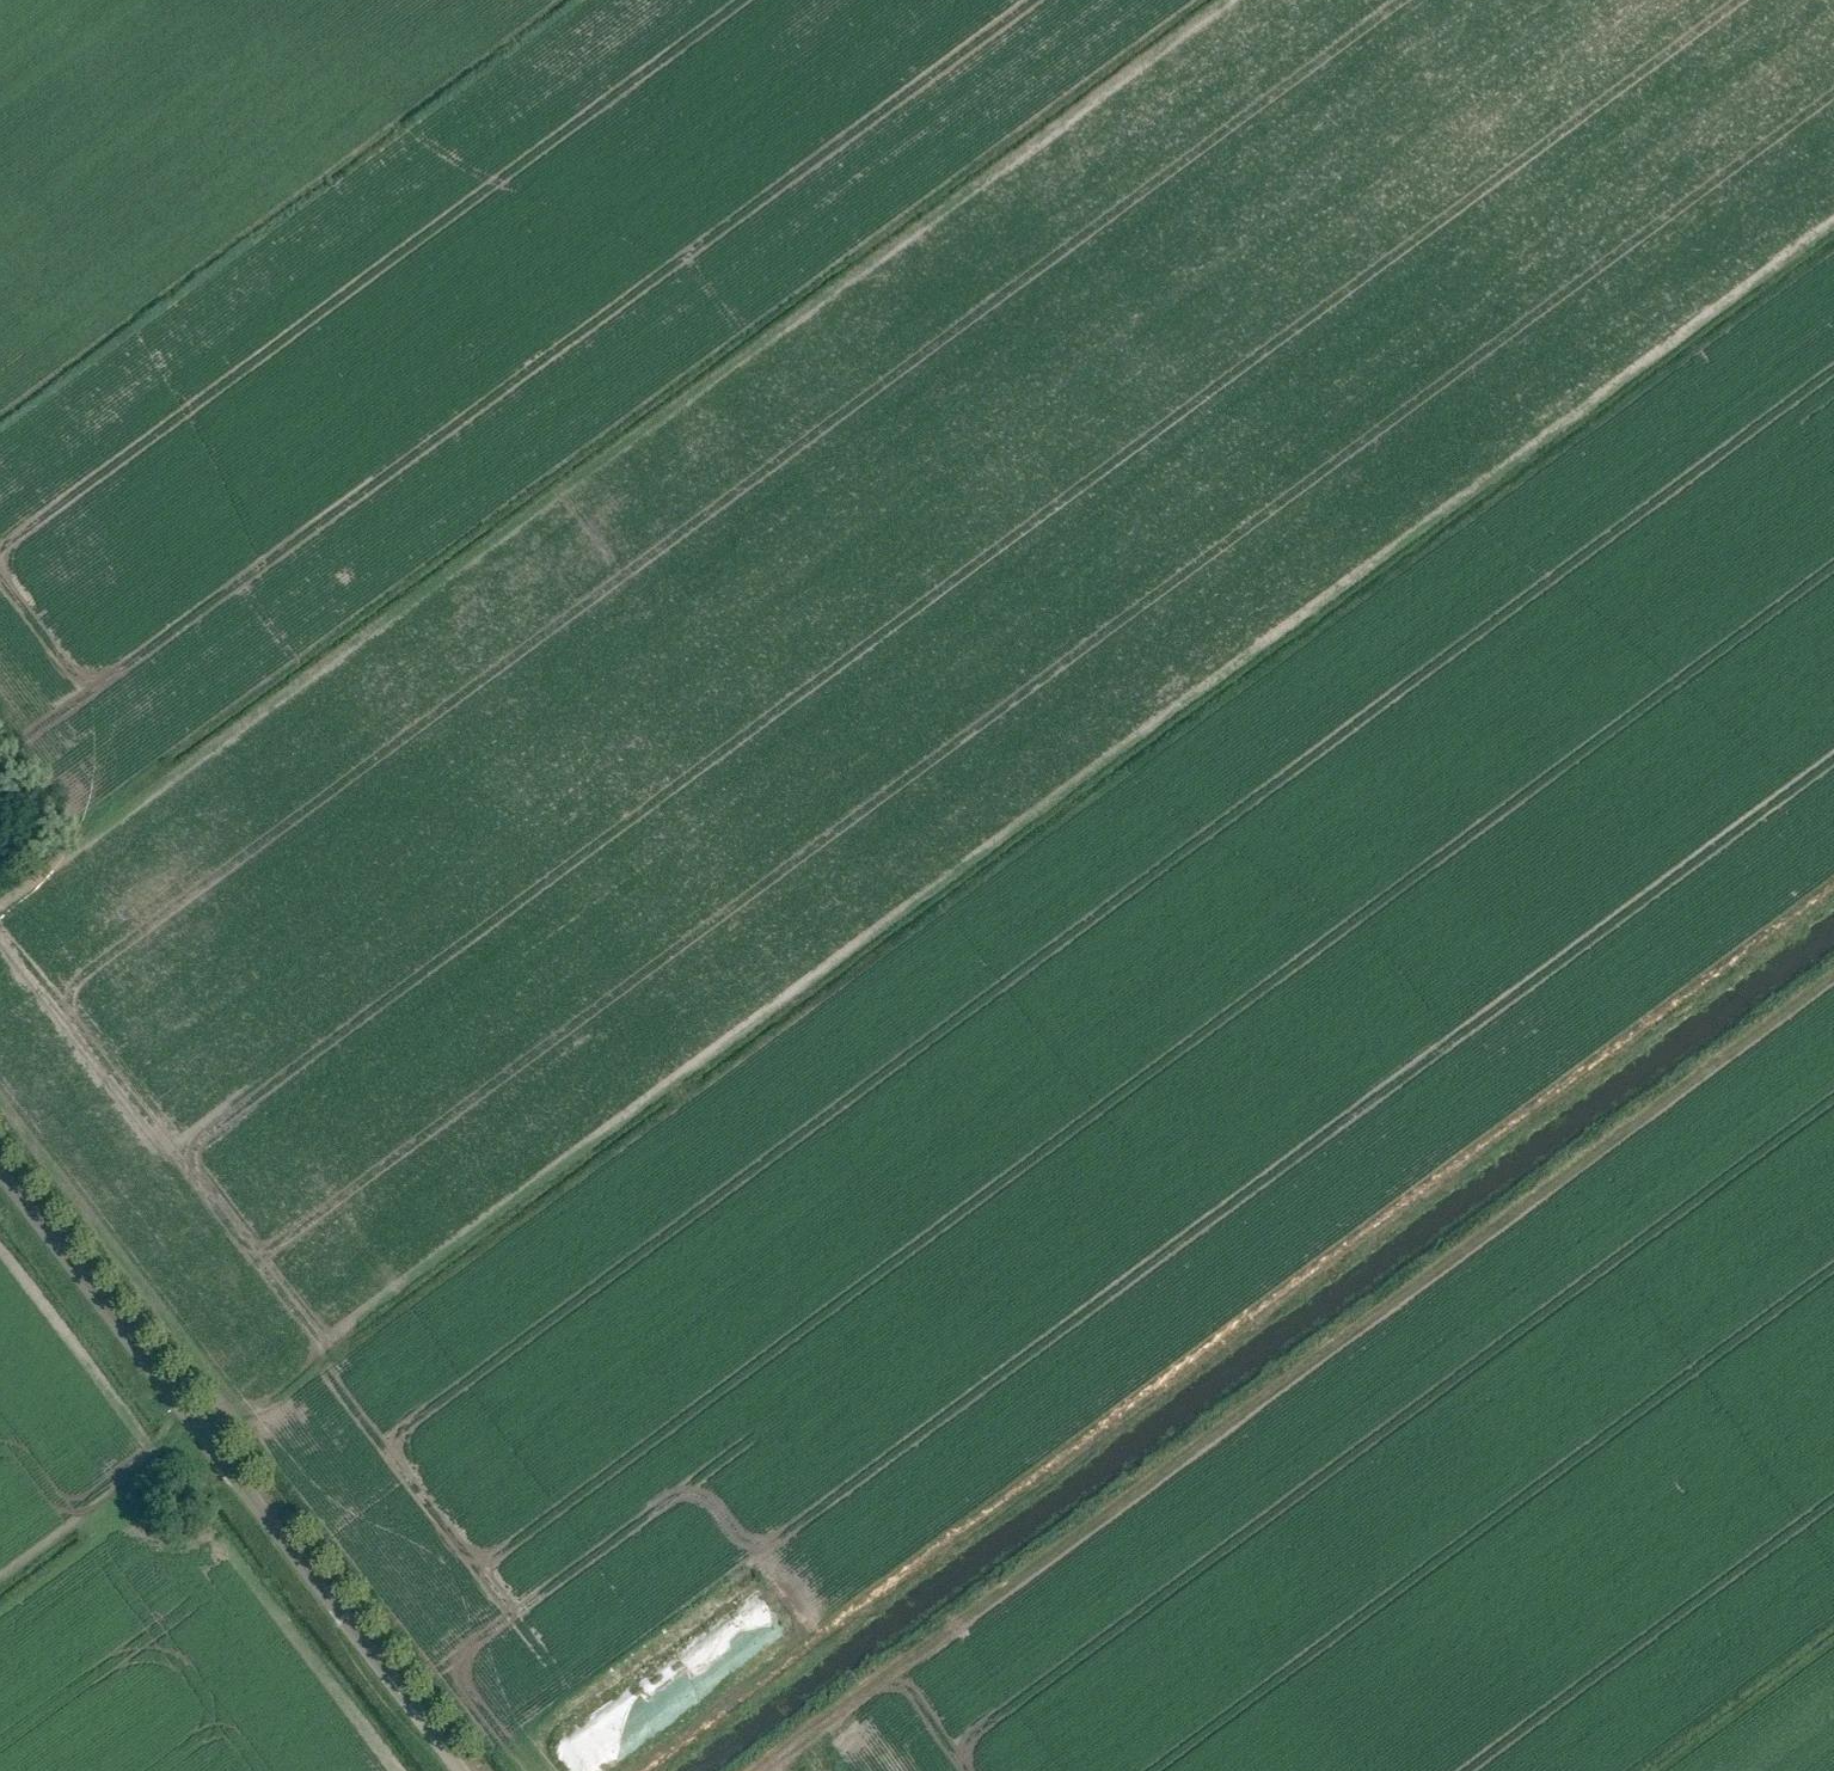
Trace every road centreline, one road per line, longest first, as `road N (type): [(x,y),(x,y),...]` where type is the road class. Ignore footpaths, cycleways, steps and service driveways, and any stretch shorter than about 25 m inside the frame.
road 1 (unclassified): [(461,1770),(0,1164)]

